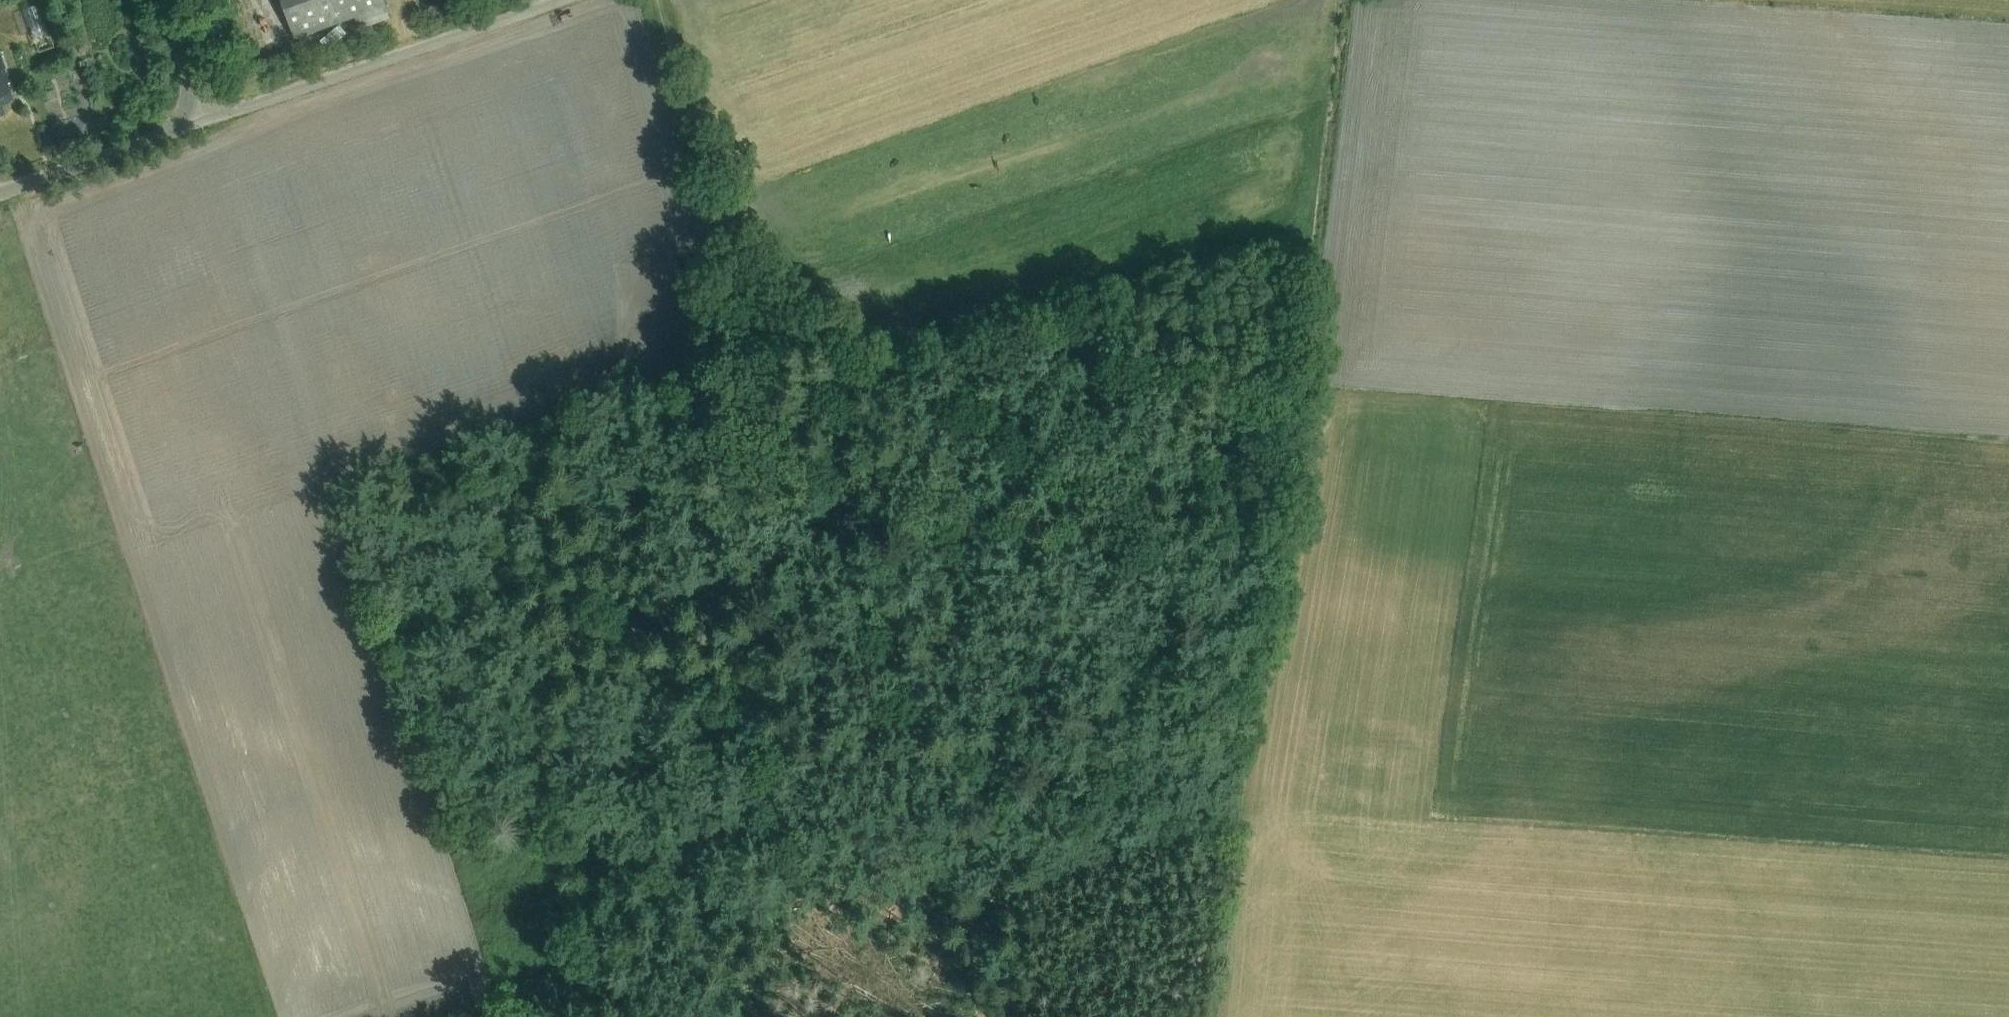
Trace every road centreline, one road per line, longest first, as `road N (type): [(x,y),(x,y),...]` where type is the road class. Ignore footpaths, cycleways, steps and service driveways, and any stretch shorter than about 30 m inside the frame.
road 1 (track): [(691,1016),(670,974),(667,933),(714,787),(669,464),(720,224),(654,0)]
road 2 (unclassified): [(205,120),(558,0)]
road 3 (unclassified): [(0,191),(205,120)]
road 4 (unclassified): [(205,120),(167,0)]

